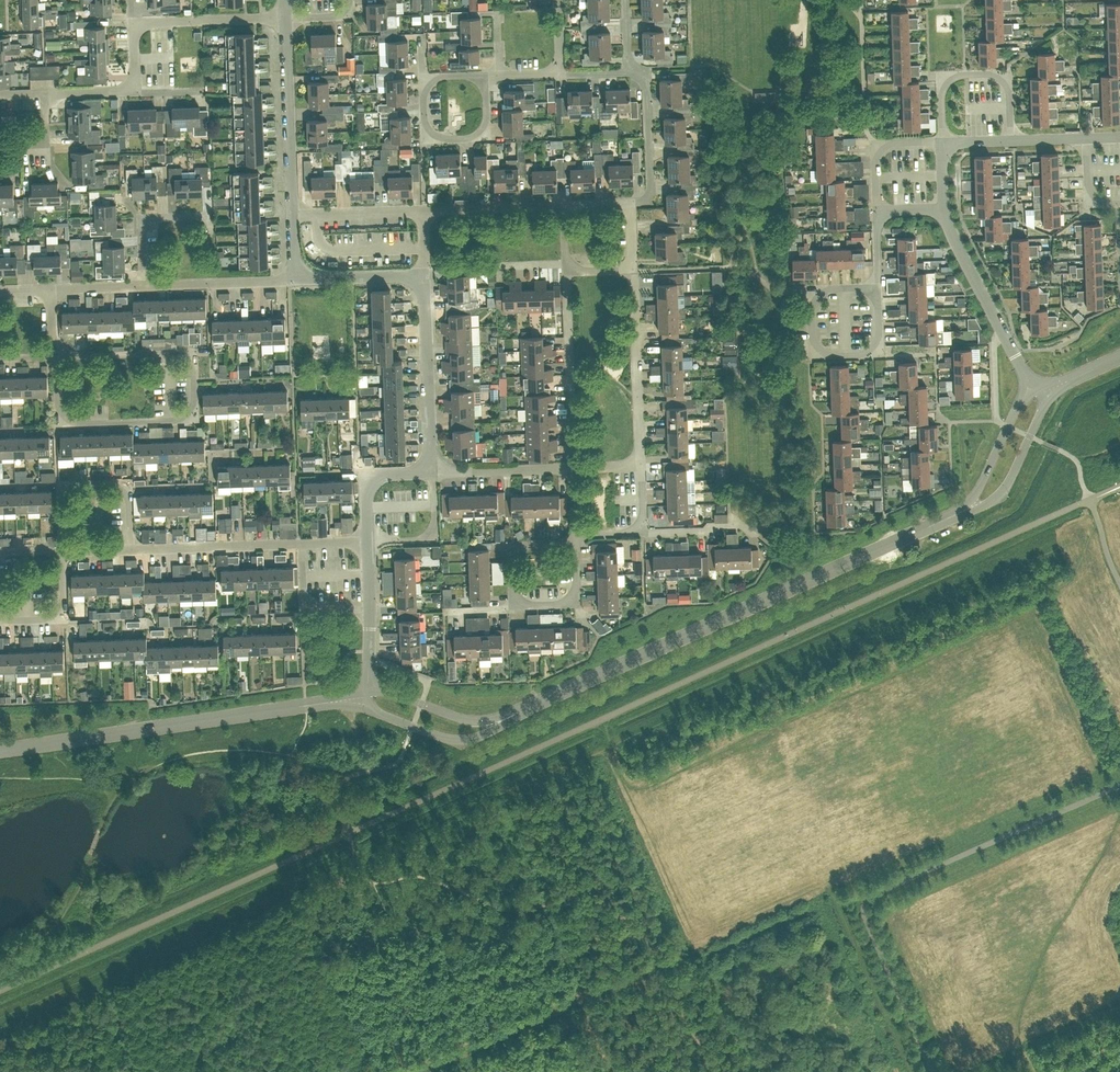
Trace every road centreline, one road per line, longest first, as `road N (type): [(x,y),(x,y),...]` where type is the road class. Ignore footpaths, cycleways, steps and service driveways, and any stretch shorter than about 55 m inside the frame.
road 1 (tertiary): [(505,717),(965,509)]
road 2 (tertiary): [(337,700),(0,752)]
road 3 (residential): [(185,352),(194,408),(187,420),(68,424),(58,413),(56,355)]
road 4 (residential): [(1035,389),(943,209)]
road 5 (residential): [(425,275),(434,473)]
road 6 (residential): [(574,468),(567,271)]
road 7 (residential): [(634,268),(641,465)]
road 8 (residential): [(287,17),(293,213)]
road 9 (residential): [(63,551),(61,491),(68,484),(121,482),(129,491),(132,548)]
road 10 (residential): [(877,286),(832,288),(811,310),(813,338),(831,355),(862,355),(878,338)]
road 11 (residential): [(423,78),(424,132),(434,139),(479,138),(487,126),(486,75)]
road 12 (residential): [(943,141),(941,95),(959,75),(1001,79),(1011,138)]
road 13 (residential): [(132,548),(303,542)]
road 14 (residential): [(632,203),(644,202),(650,191),(645,75),(628,73)]
road 15 (residential): [(143,285),(300,274)]
road 16 (residential): [(132,23),(287,17)]
road 17 (tertiary): [(369,708),(455,741),(491,730),(505,717)]
road 18 (tertiary): [(965,509),(1006,487),(1047,399)]
road 19 (residential): [(422,210),(564,205)]
road 20 (residential): [(434,473),(574,468)]
road 21 (tertiary): [(505,717),(463,716),(369,691)]
road 22 (tertiary): [(1035,389),(965,509)]
road 23 (residential): [(209,230),(203,217),(153,218),(142,228),(143,285)]
road 24 (residential): [(877,211),(876,143),(943,141)]
road 25 (residential): [(56,355),(185,352)]
road 26 (residential): [(293,213),(422,210)]
road 27 (residential): [(0,620),(54,619),(64,606),(63,551)]
road 28 (residential): [(434,473),(369,479),(368,539)]
road 29 (residential): [(300,274),(425,275)]
road 30 (residential): [(637,525),(648,532),(739,525),(756,532)]
road 31 (residential): [(369,608),(311,604),(303,542)]
road 32 (residential): [(368,539),(429,532),(434,473)]

